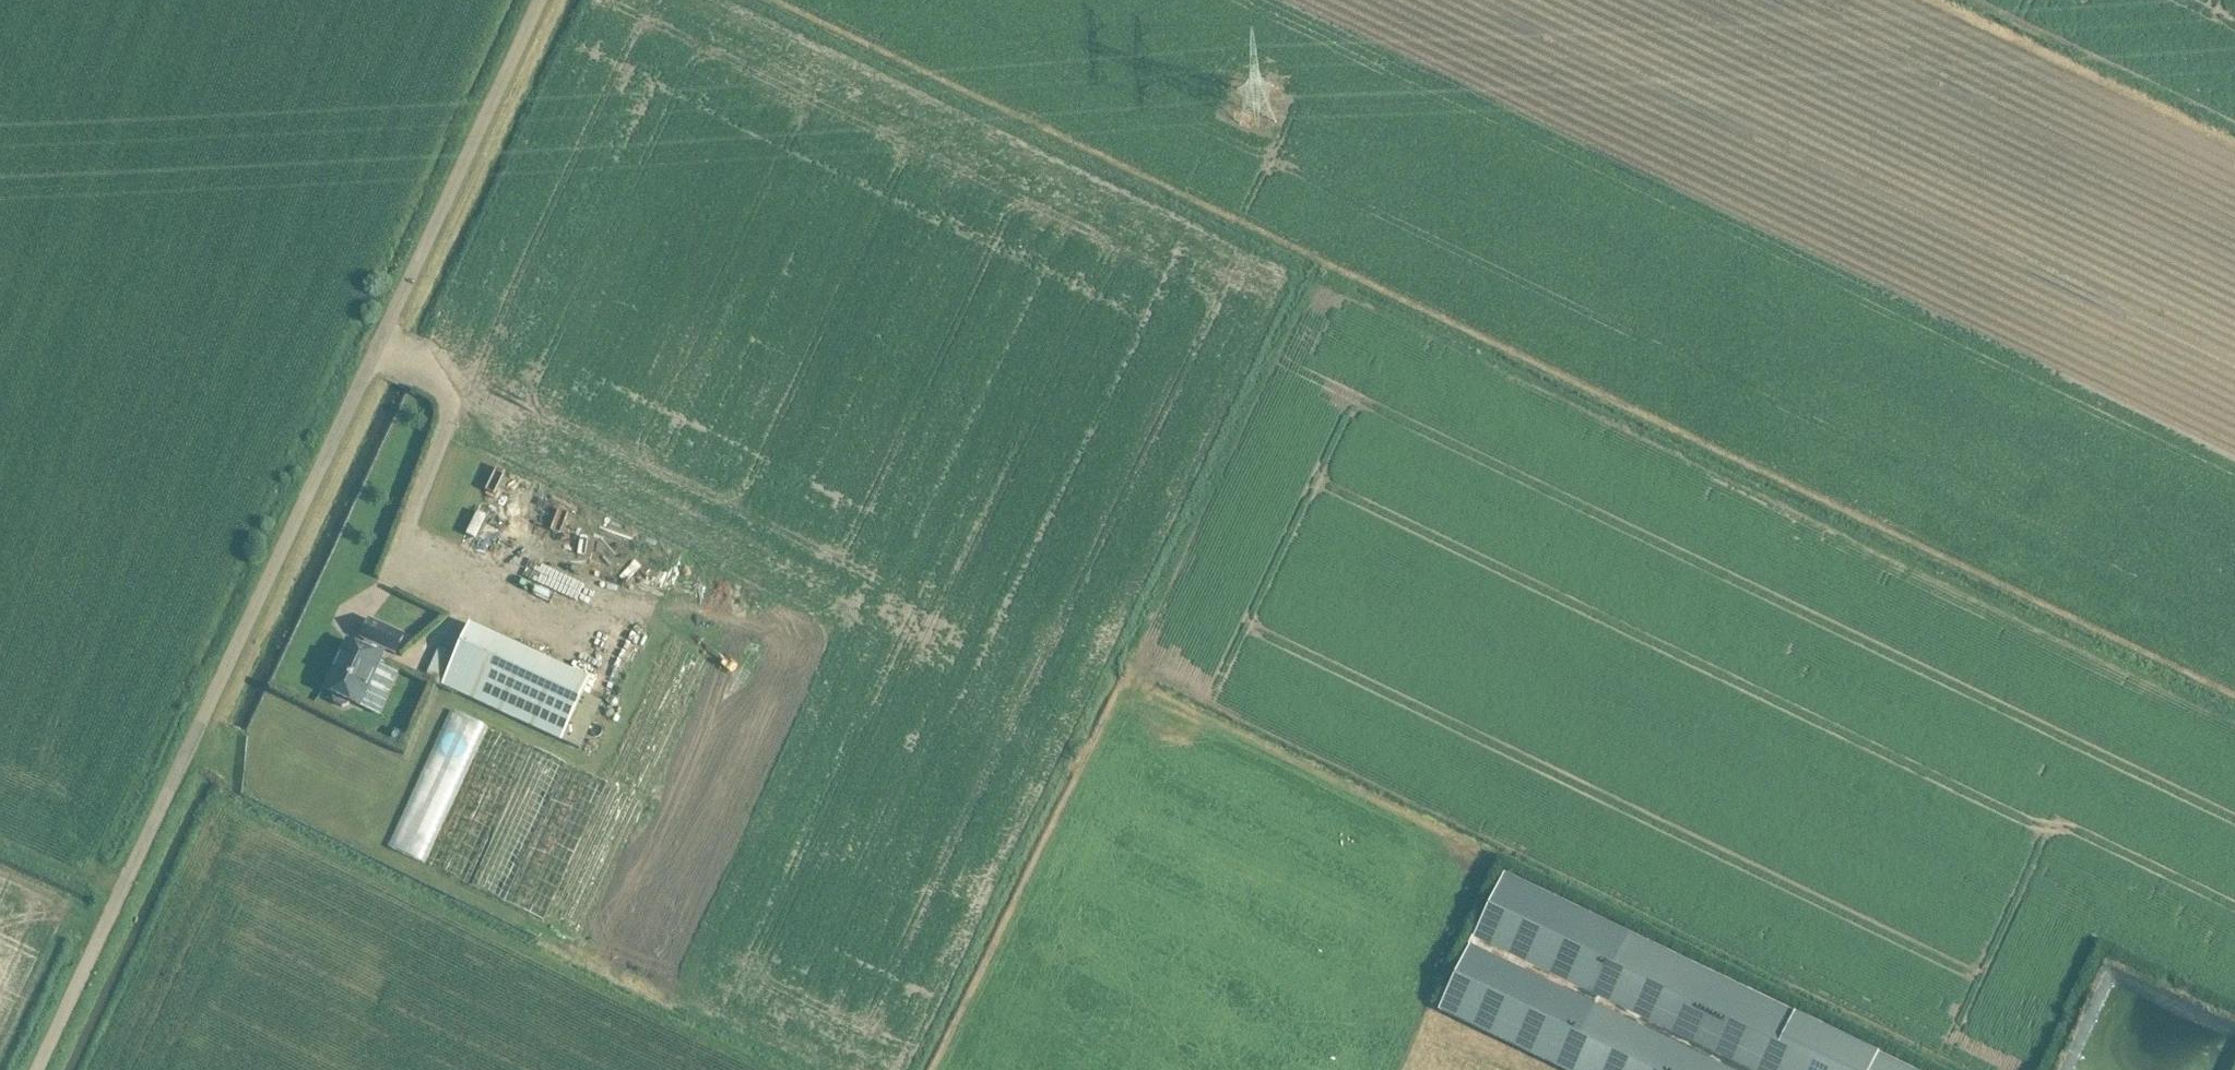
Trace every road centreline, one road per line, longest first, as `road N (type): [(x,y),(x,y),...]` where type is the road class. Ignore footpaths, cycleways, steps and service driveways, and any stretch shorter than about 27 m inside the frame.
road 1 (unclassified): [(35,1069),(540,0)]

